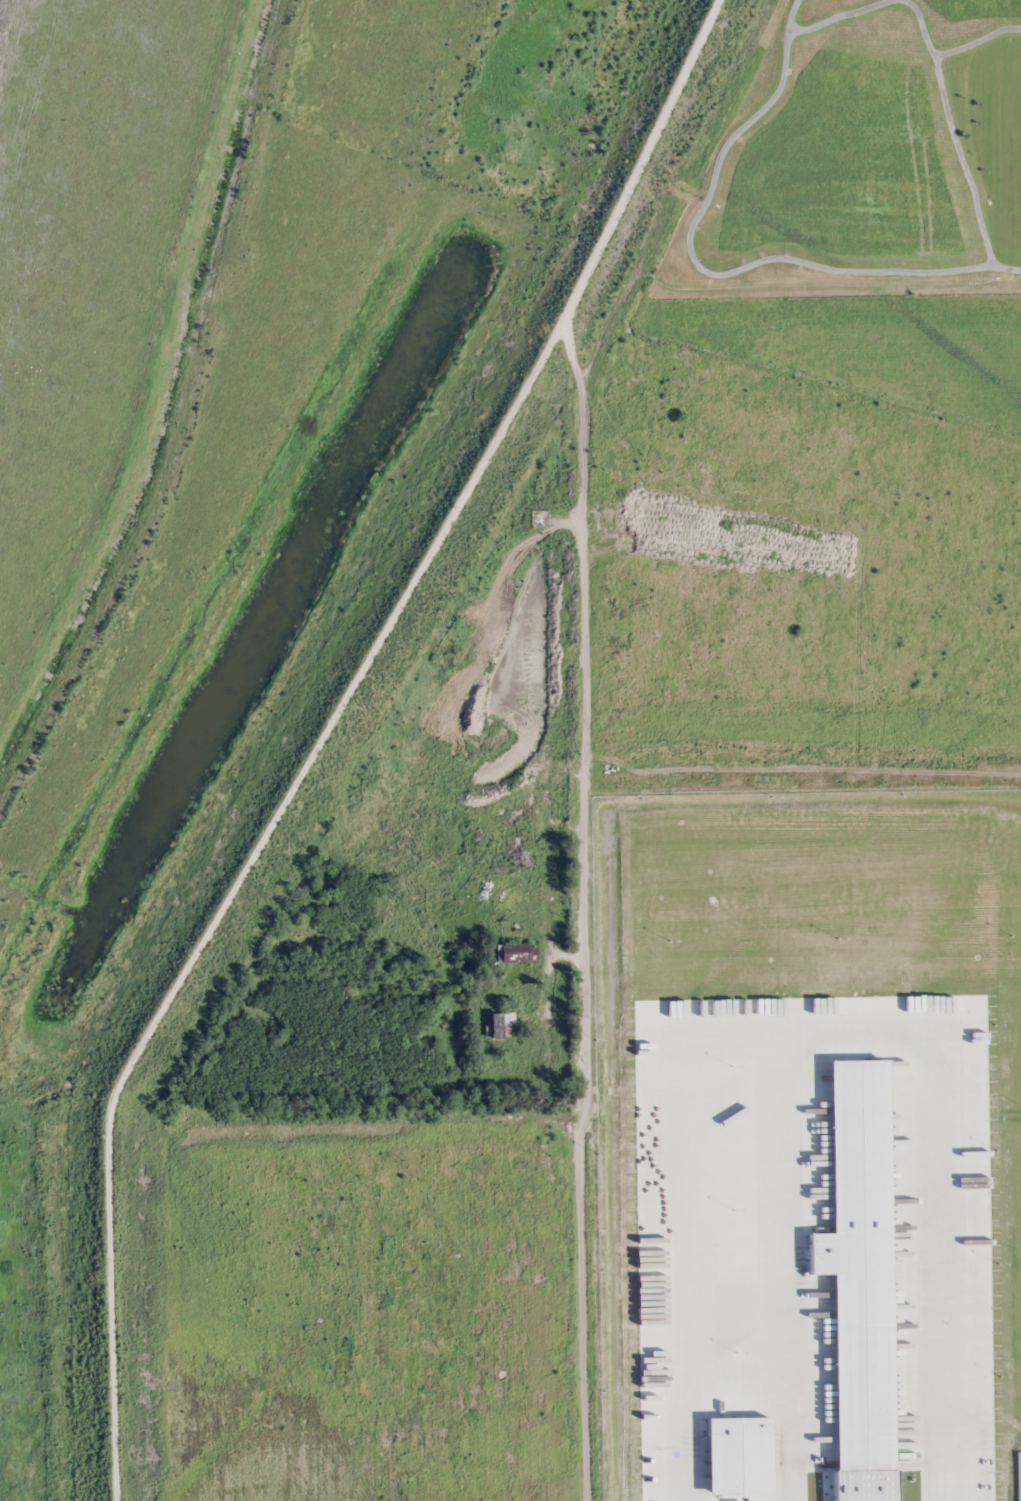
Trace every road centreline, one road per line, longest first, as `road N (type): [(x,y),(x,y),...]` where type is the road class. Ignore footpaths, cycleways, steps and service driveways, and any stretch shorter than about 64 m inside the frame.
road 1 (residential): [(595,1500),(593,439),(574,416),(612,273),(741,0)]
road 2 (residential): [(134,1500),(124,1144),(210,954),(527,439),(574,416)]

